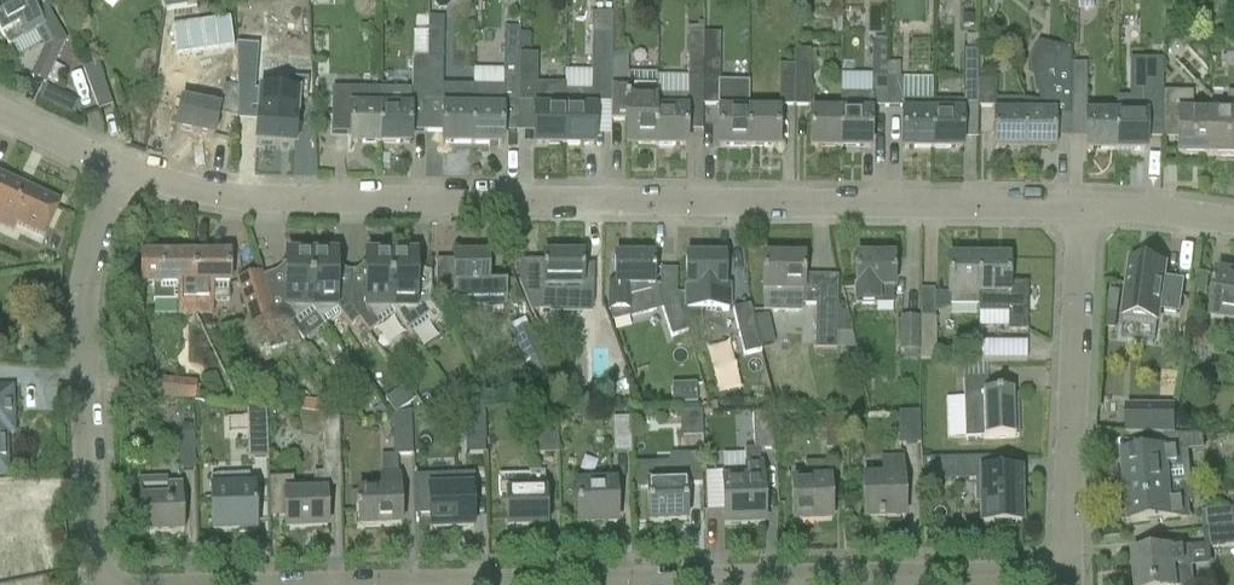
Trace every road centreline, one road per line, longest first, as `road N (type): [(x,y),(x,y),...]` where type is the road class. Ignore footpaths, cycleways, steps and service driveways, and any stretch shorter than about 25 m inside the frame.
road 1 (residential): [(125,169),(230,198),(1087,212)]
road 2 (residential): [(91,584),(81,316),(90,262),(125,169)]
road 3 (residential): [(705,581),(1061,562)]
road 4 (residential): [(1087,212),(1061,562)]
road 5 (residential): [(531,584),(705,581)]
road 6 (residential): [(1087,212),(1233,228)]
road 7 (residential): [(0,110),(125,169)]

